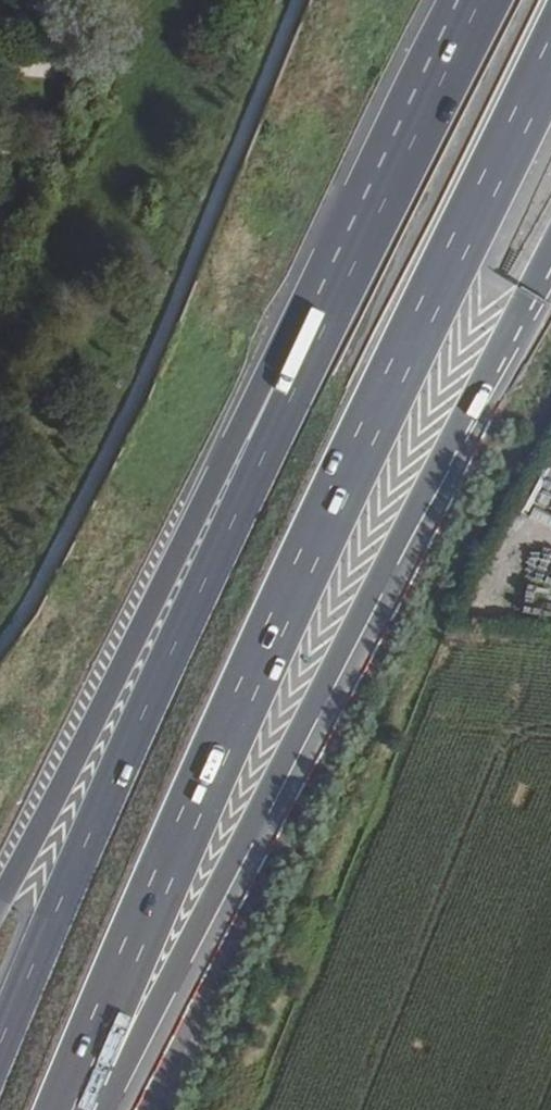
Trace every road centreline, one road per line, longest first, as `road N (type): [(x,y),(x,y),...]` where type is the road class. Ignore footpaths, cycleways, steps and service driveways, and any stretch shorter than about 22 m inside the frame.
road 1 (trunk): [(79,1104),(210,757),(550,40)]
road 2 (trunk): [(79,1104),(159,1016),(550,247)]
road 3 (trunk): [(306,360),(0,1050)]
road 4 (trunk): [(306,360),(261,382),(0,906)]
road 5 (trunk): [(488,0),(306,360)]

